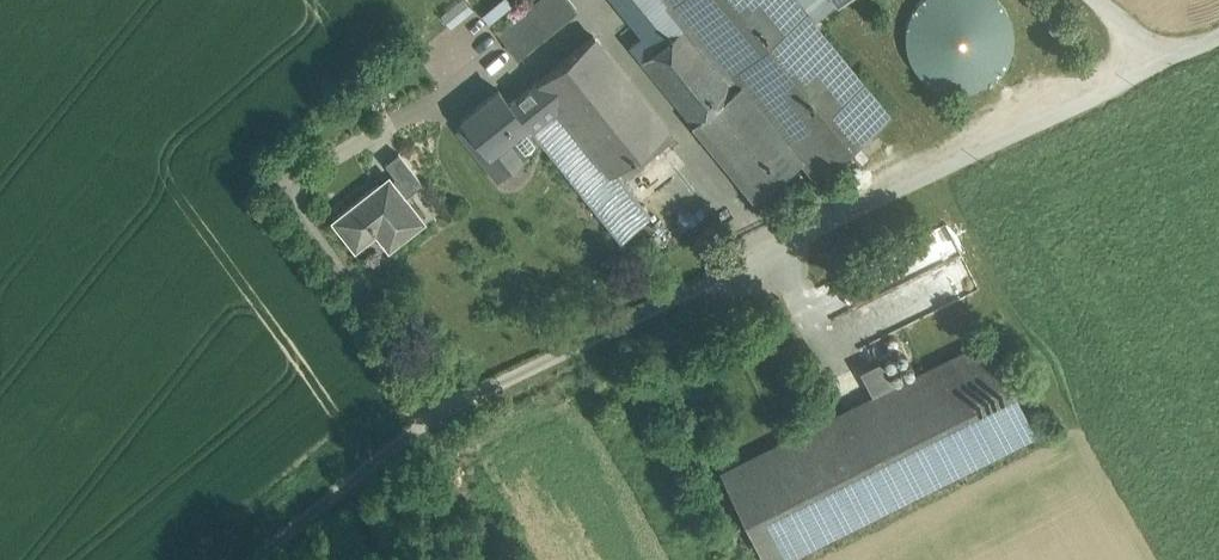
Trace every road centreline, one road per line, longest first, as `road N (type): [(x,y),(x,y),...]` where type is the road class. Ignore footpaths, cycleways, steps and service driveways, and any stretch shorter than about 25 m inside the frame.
road 1 (unclassified): [(1167,60),(465,397),(258,559)]

